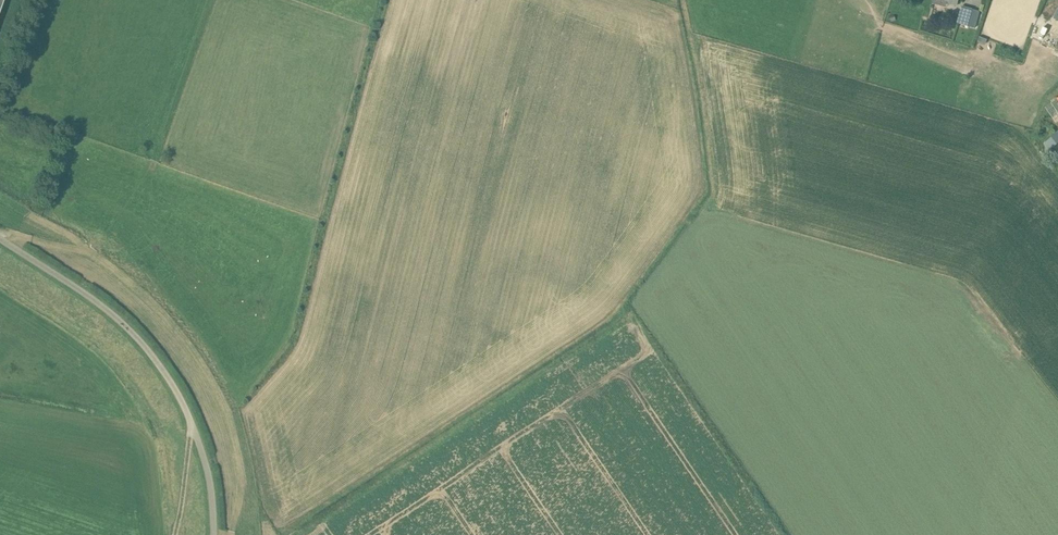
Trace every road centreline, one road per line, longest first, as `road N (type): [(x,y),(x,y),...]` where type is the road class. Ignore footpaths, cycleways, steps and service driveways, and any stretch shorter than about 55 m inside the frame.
road 1 (unclassified): [(214,534),(200,445),(162,369),(111,313),(0,239)]

